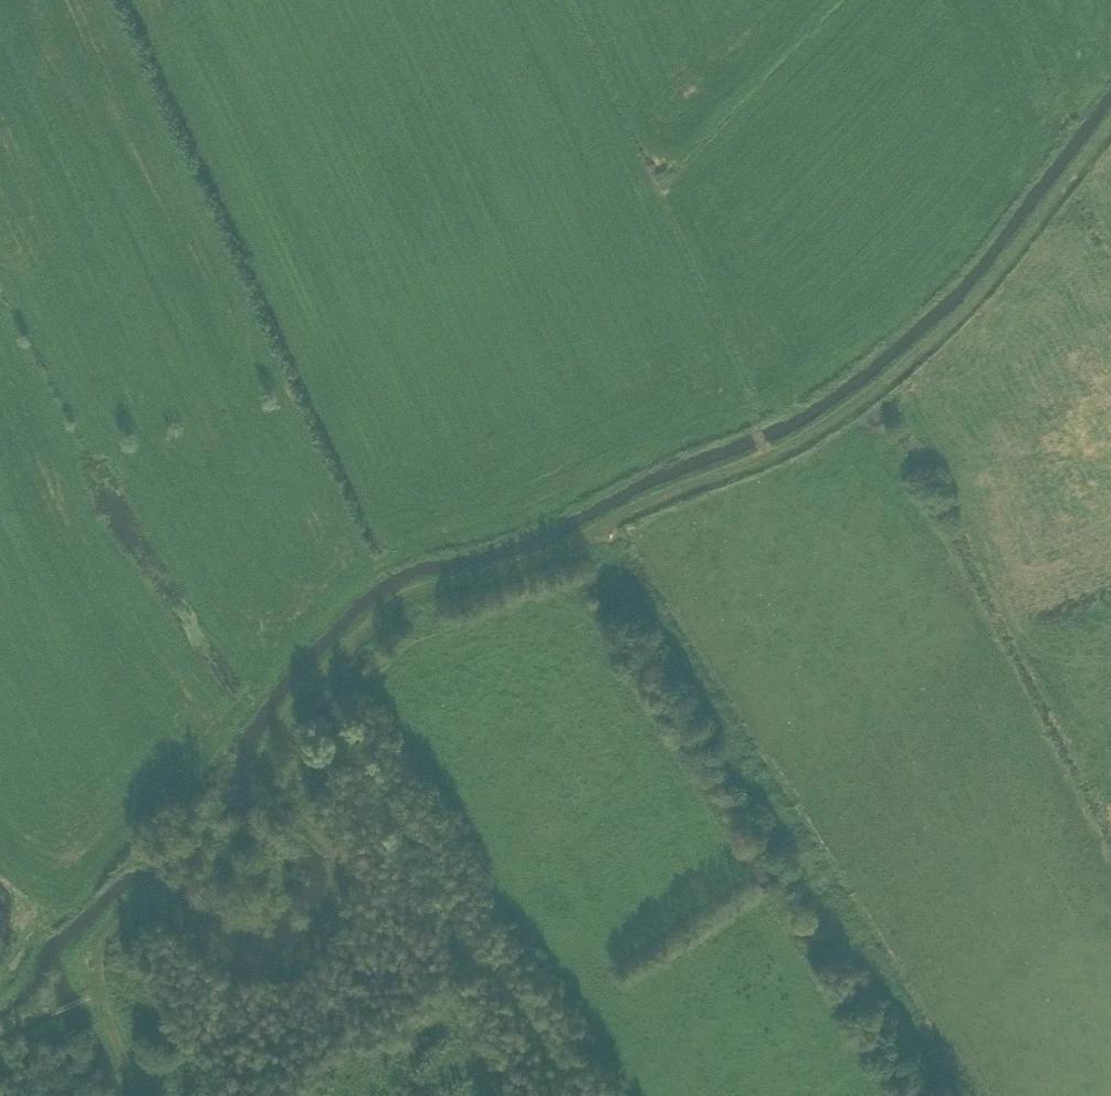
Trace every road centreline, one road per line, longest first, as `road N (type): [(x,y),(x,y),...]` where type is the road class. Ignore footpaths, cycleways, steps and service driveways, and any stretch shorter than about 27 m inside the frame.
road 1 (track): [(128,1095),(123,1052),(96,990),(94,947),(116,916),(169,908),(215,945),(245,958),(277,956),(306,935),(340,890),(337,858),(270,788),(272,748),(351,640),(417,593),(567,544),(758,458),(864,398),(998,275),(1110,120)]

